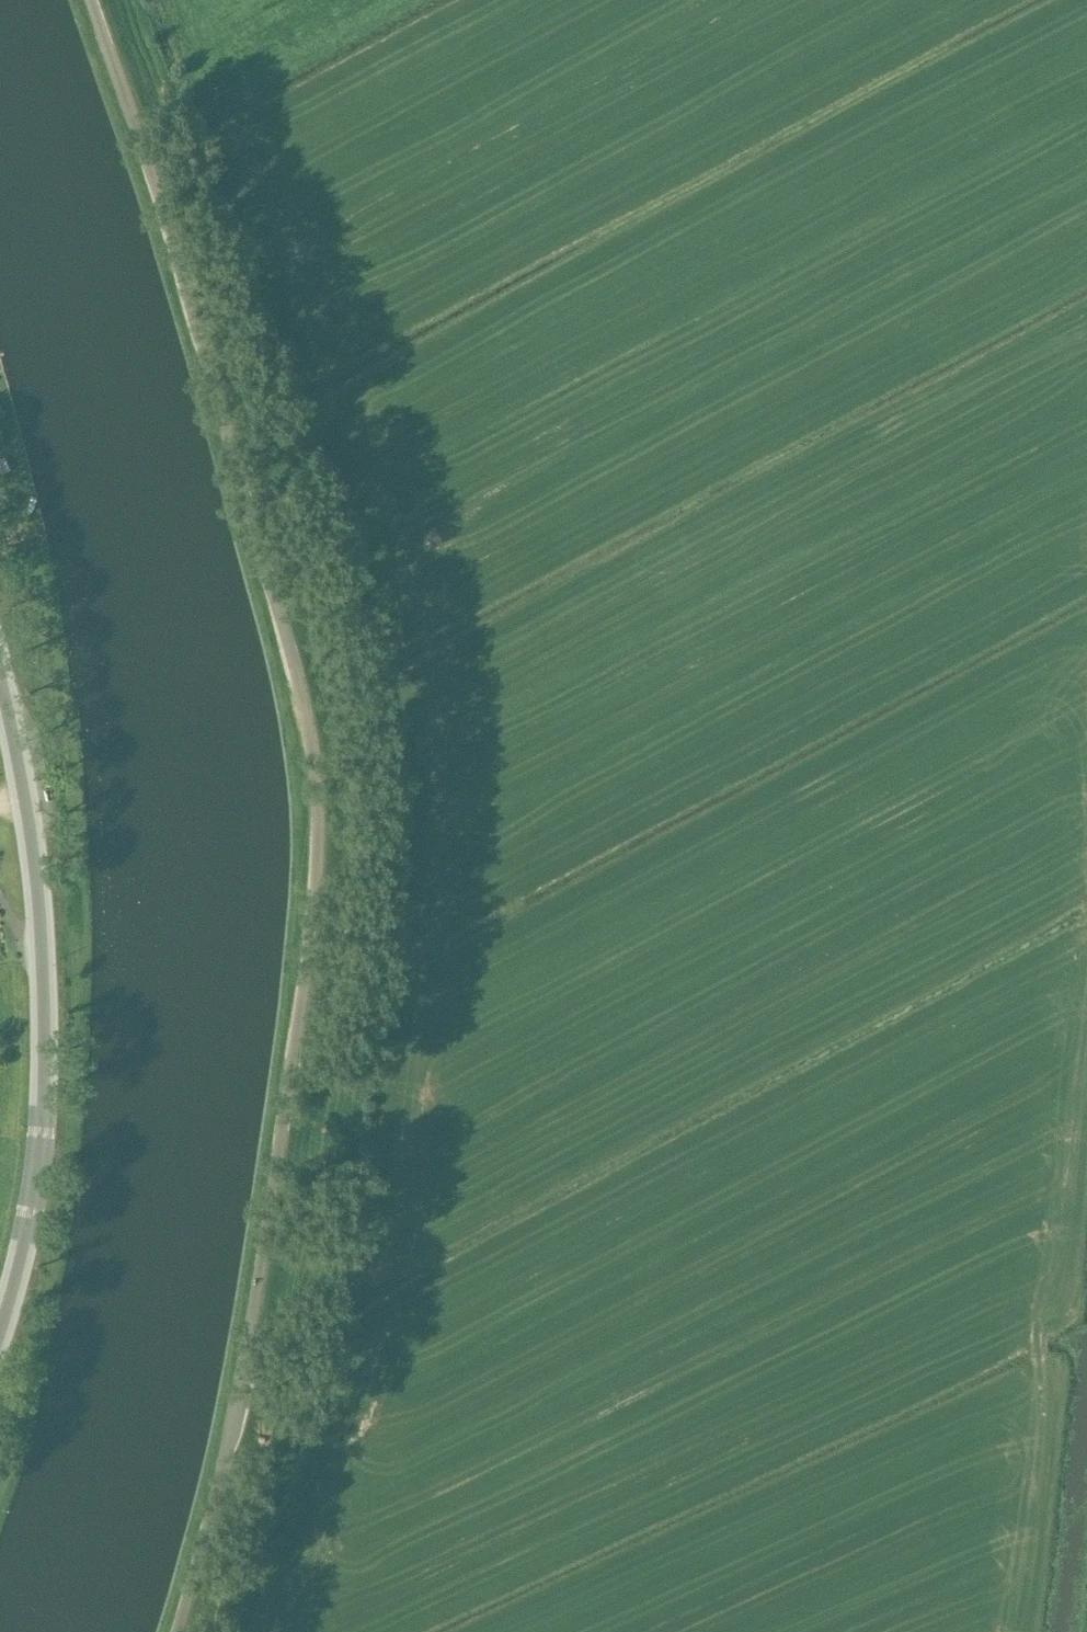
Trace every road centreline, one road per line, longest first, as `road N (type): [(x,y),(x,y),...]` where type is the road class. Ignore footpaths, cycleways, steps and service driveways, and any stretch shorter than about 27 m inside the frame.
road 1 (unclassified): [(182,1631),(242,1372),(310,931),(318,796),(295,670),(163,205),(93,0)]
road 2 (secondary): [(0,1335),(41,1107),(40,912),(0,682)]

